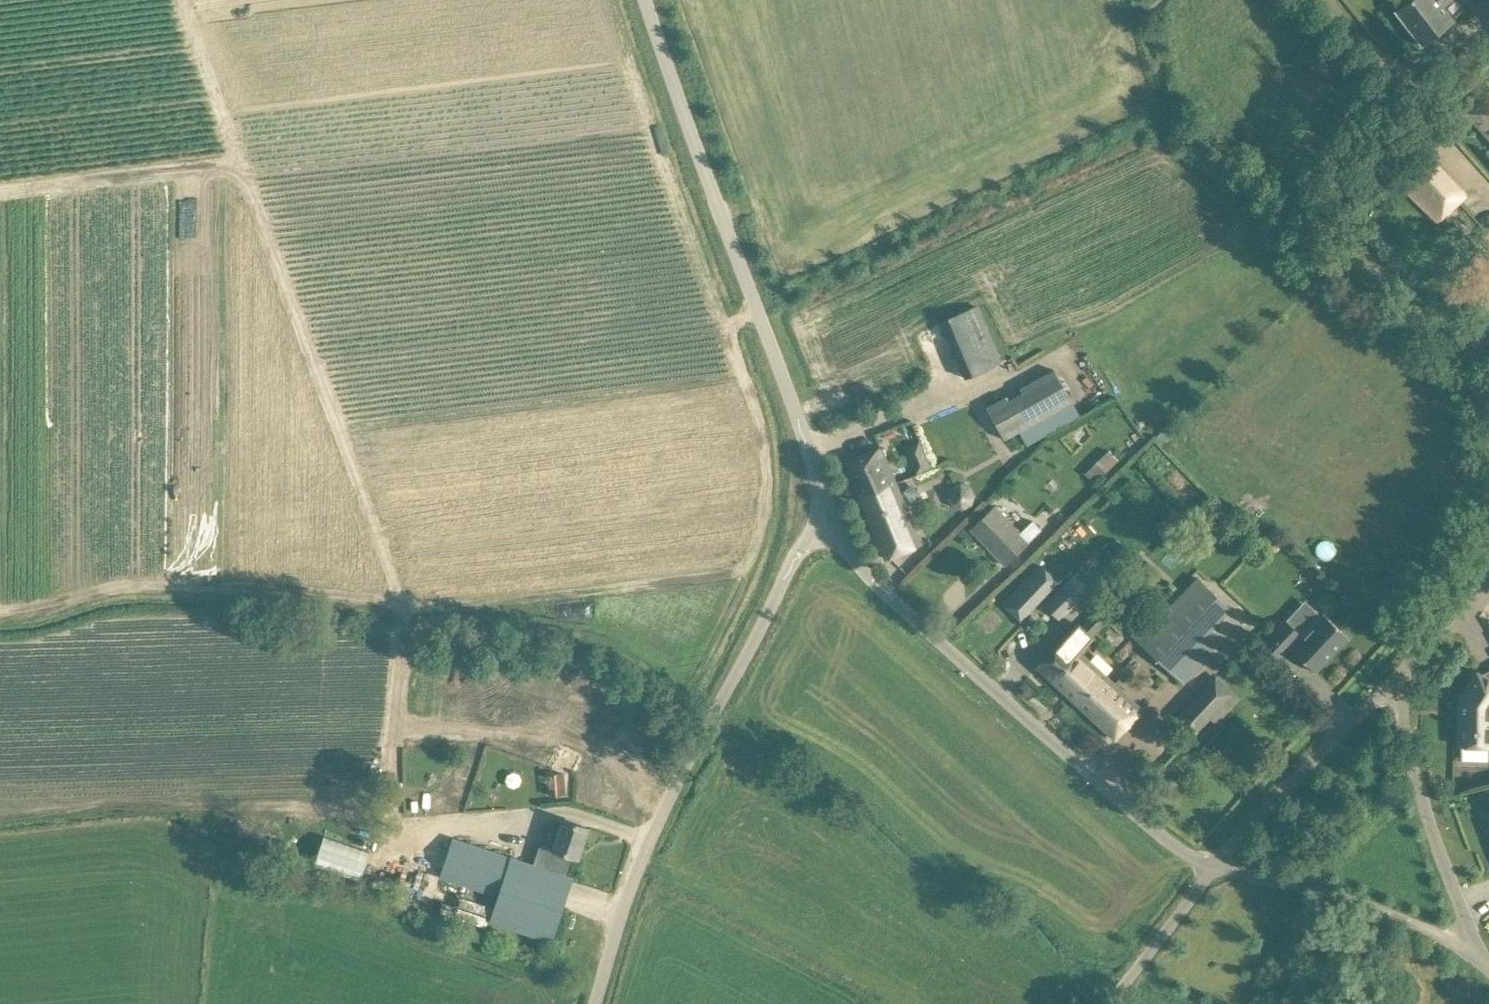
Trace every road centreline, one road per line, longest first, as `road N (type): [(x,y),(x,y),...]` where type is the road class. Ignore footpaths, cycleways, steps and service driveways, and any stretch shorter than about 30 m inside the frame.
road 1 (unclassified): [(823,525),(823,489),(648,0)]
road 2 (unclassified): [(594,1003),(661,814),(794,557),(823,525)]
road 3 (unclassified): [(1215,866),(1139,816),(893,600),(823,525)]
road 4 (unclassified): [(1483,962),(1436,842),(1397,683)]
road 5 (unclassified): [(1483,962),(1388,914),(1215,866)]
road 6 (unclassified): [(1215,866),(1397,683)]
road 7 (unclassified): [(1109,1003),(1215,866)]
road 8 (unclassified): [(1397,683),(1465,594),(1488,545)]

